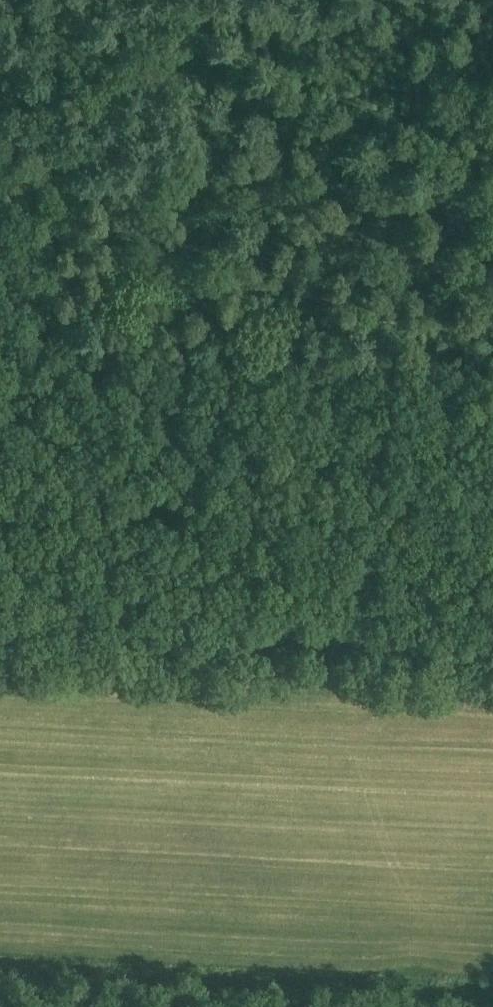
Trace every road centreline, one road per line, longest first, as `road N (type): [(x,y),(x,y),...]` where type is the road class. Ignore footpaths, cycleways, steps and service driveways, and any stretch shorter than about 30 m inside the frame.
road 1 (track): [(492,668),(0,646)]

